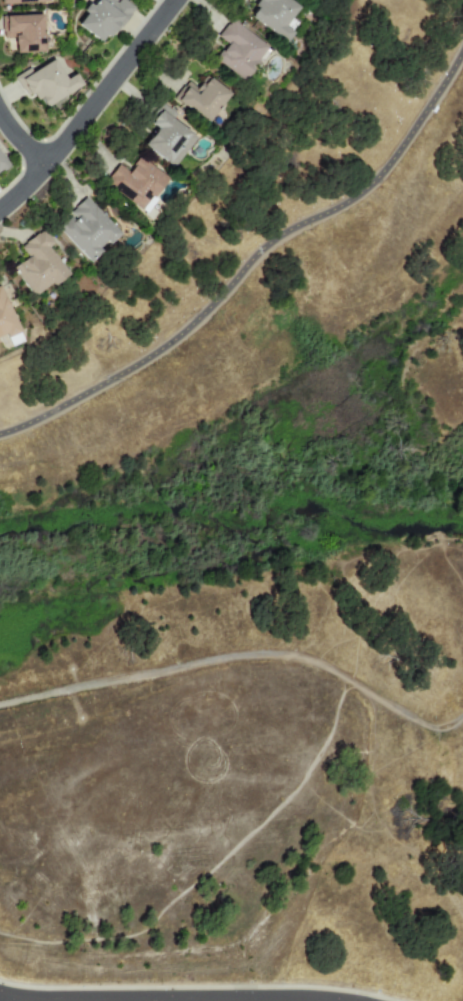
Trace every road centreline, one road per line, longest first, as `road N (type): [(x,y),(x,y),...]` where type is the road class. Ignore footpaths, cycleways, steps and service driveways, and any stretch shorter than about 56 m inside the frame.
road 1 (residential): [(170,0),(45,164)]

